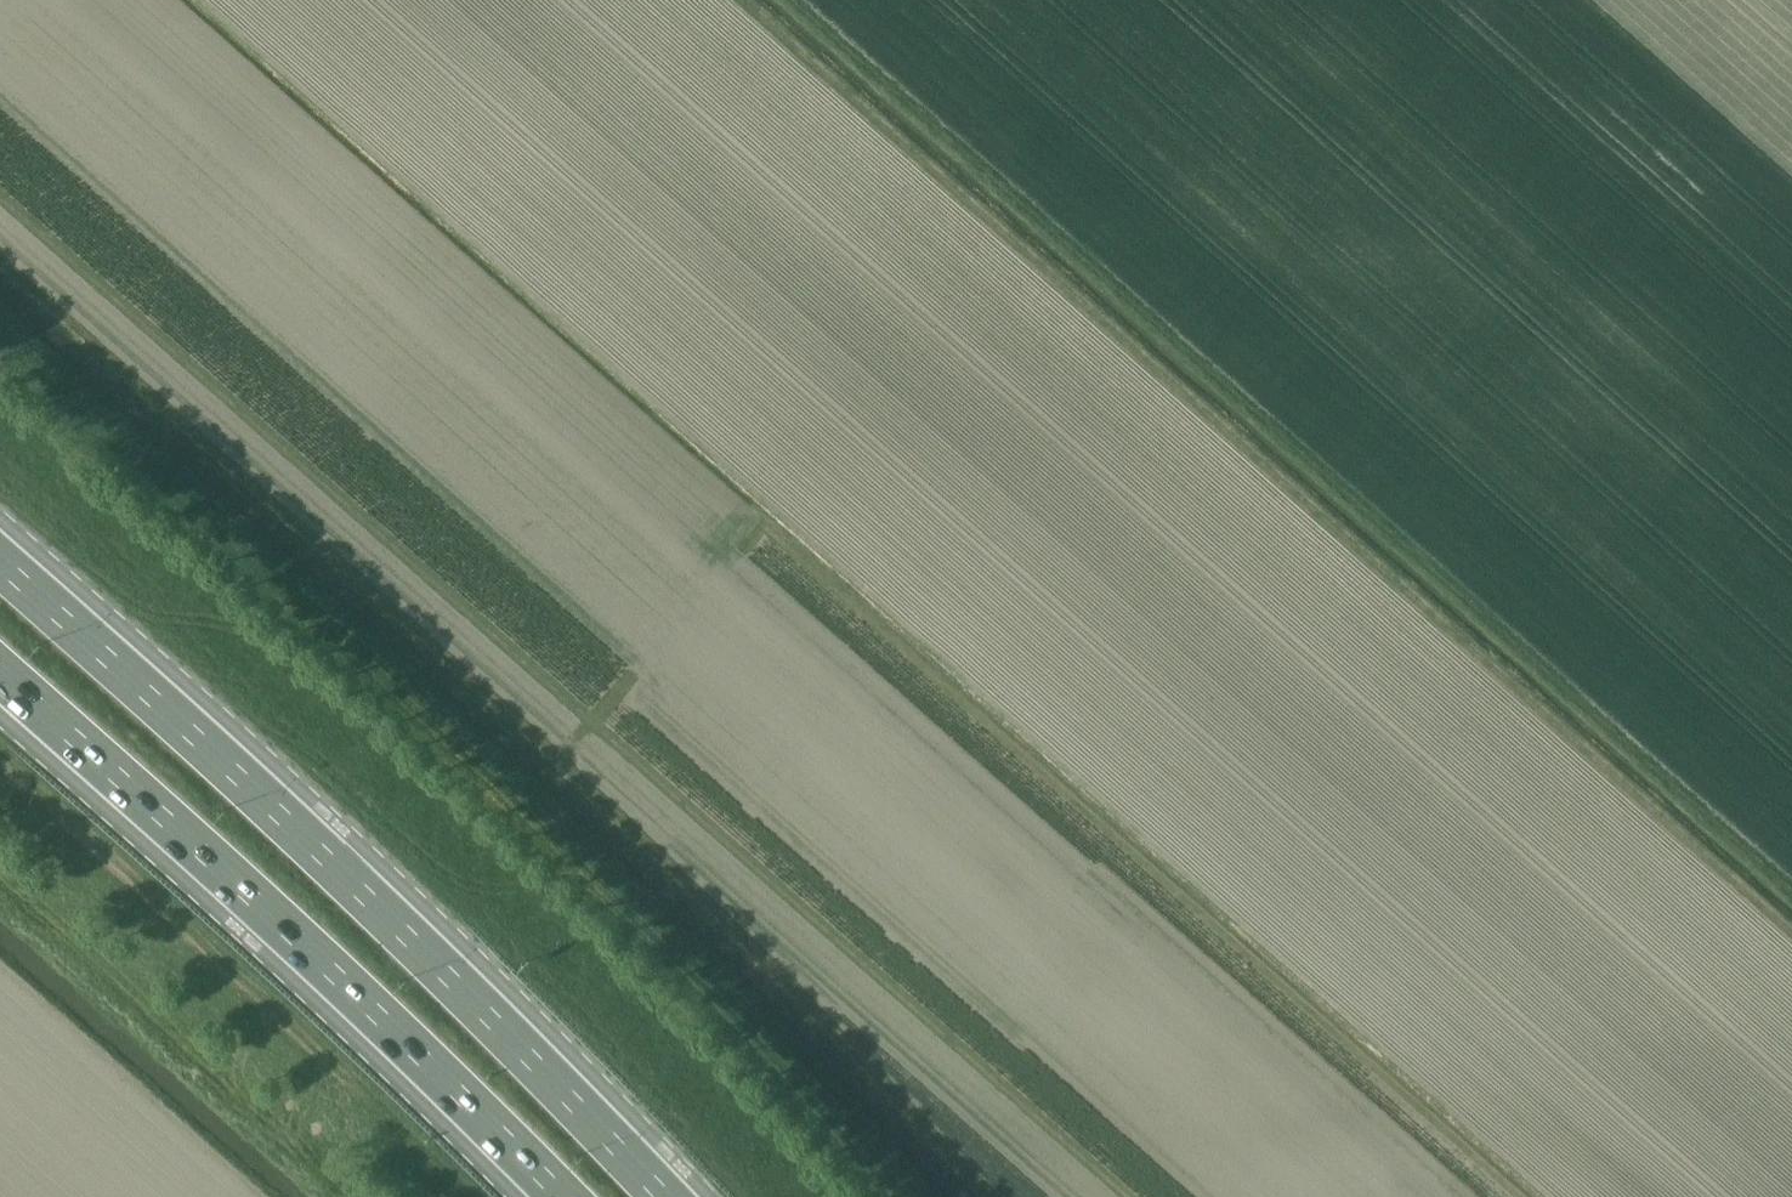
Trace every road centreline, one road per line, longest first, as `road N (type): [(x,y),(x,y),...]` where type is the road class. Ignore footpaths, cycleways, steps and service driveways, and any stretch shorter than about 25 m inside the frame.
road 1 (primary): [(658,1196),(355,881),(0,564)]
road 2 (primary): [(0,674),(565,1196)]

